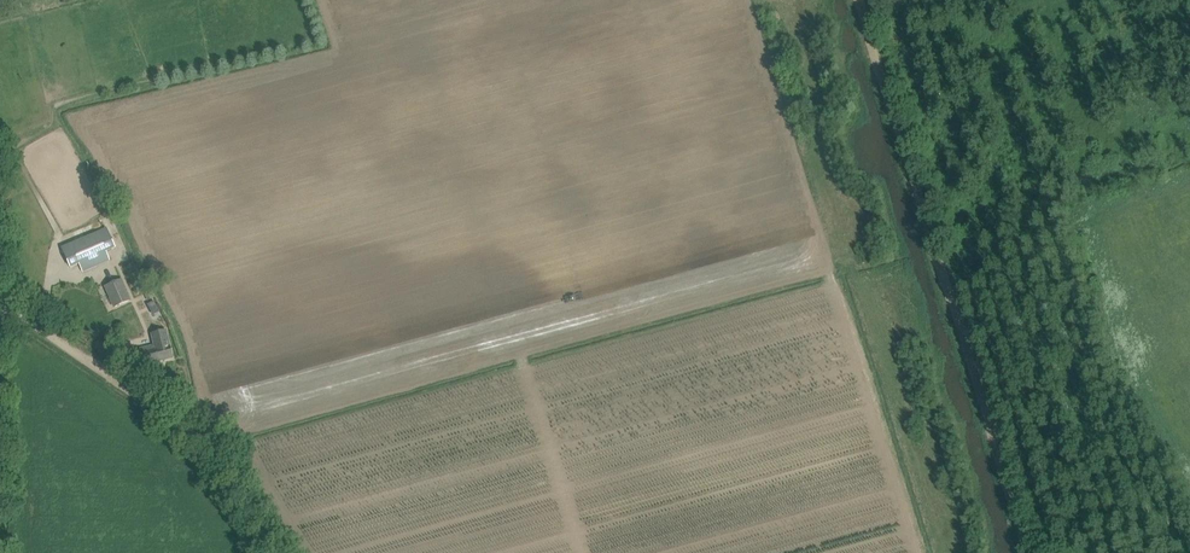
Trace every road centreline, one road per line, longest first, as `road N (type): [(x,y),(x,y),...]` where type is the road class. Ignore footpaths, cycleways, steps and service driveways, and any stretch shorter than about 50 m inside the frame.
road 1 (track): [(1031,552),(855,0)]
road 2 (track): [(0,304),(187,426),(276,552)]

